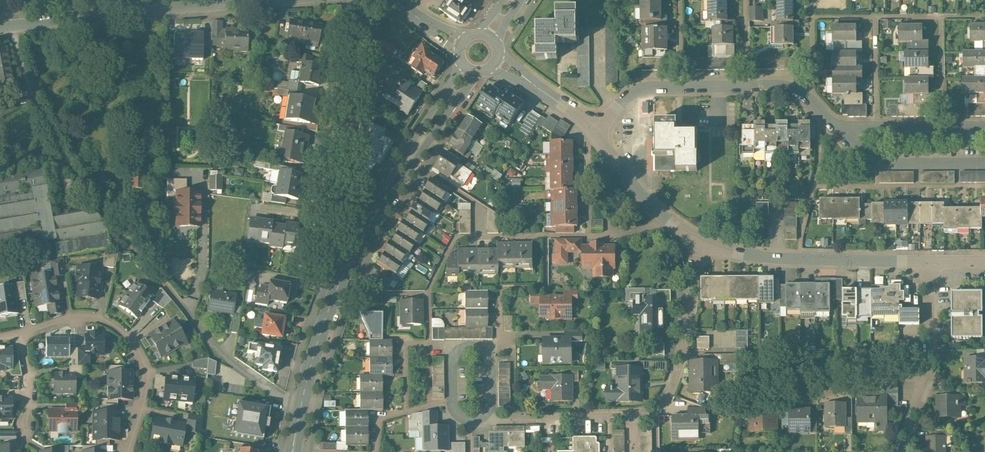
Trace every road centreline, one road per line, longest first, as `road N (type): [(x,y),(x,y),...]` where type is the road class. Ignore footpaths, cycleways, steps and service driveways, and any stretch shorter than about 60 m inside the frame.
road 1 (track): [(301,409),(206,338),(75,171),(37,104),(10,25)]
road 2 (secondary): [(324,323),(385,197),(469,70)]
road 3 (residential): [(270,0),(0,26)]
road 4 (residential): [(128,451),(148,386),(128,338),(86,316),(19,335)]
road 5 (residential): [(704,244),(743,255),(931,261)]
road 6 (residential): [(366,0),(329,221)]
road 7 (residential): [(704,244),(672,383),(655,407),(629,417)]
road 8 (residential): [(470,416),(455,402),(461,345),(489,350),(486,412)]
road 9 (residential): [(837,127),(878,165),(984,163)]
road 10 (residential): [(595,131),(640,192),(704,244)]
road 11 (residential): [(926,376),(890,376),(780,401)]
road 12 (residential): [(629,417),(514,419),(486,412)]
road 13 (secondary): [(324,323),(294,451)]
road 14 (residential): [(496,62),(595,131)]

